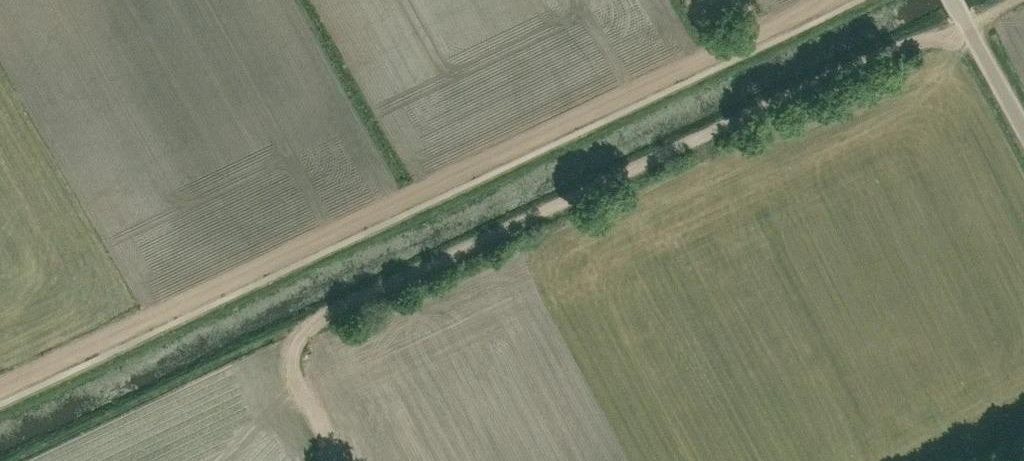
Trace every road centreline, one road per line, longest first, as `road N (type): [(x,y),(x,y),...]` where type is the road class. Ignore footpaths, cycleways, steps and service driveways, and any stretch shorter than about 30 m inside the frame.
road 1 (track): [(827,0),(0,385)]
road 2 (track): [(967,25),(870,60),(479,240),(300,339),(298,359),(335,460)]
road 3 (unclassified): [(1023,130),(954,0)]

